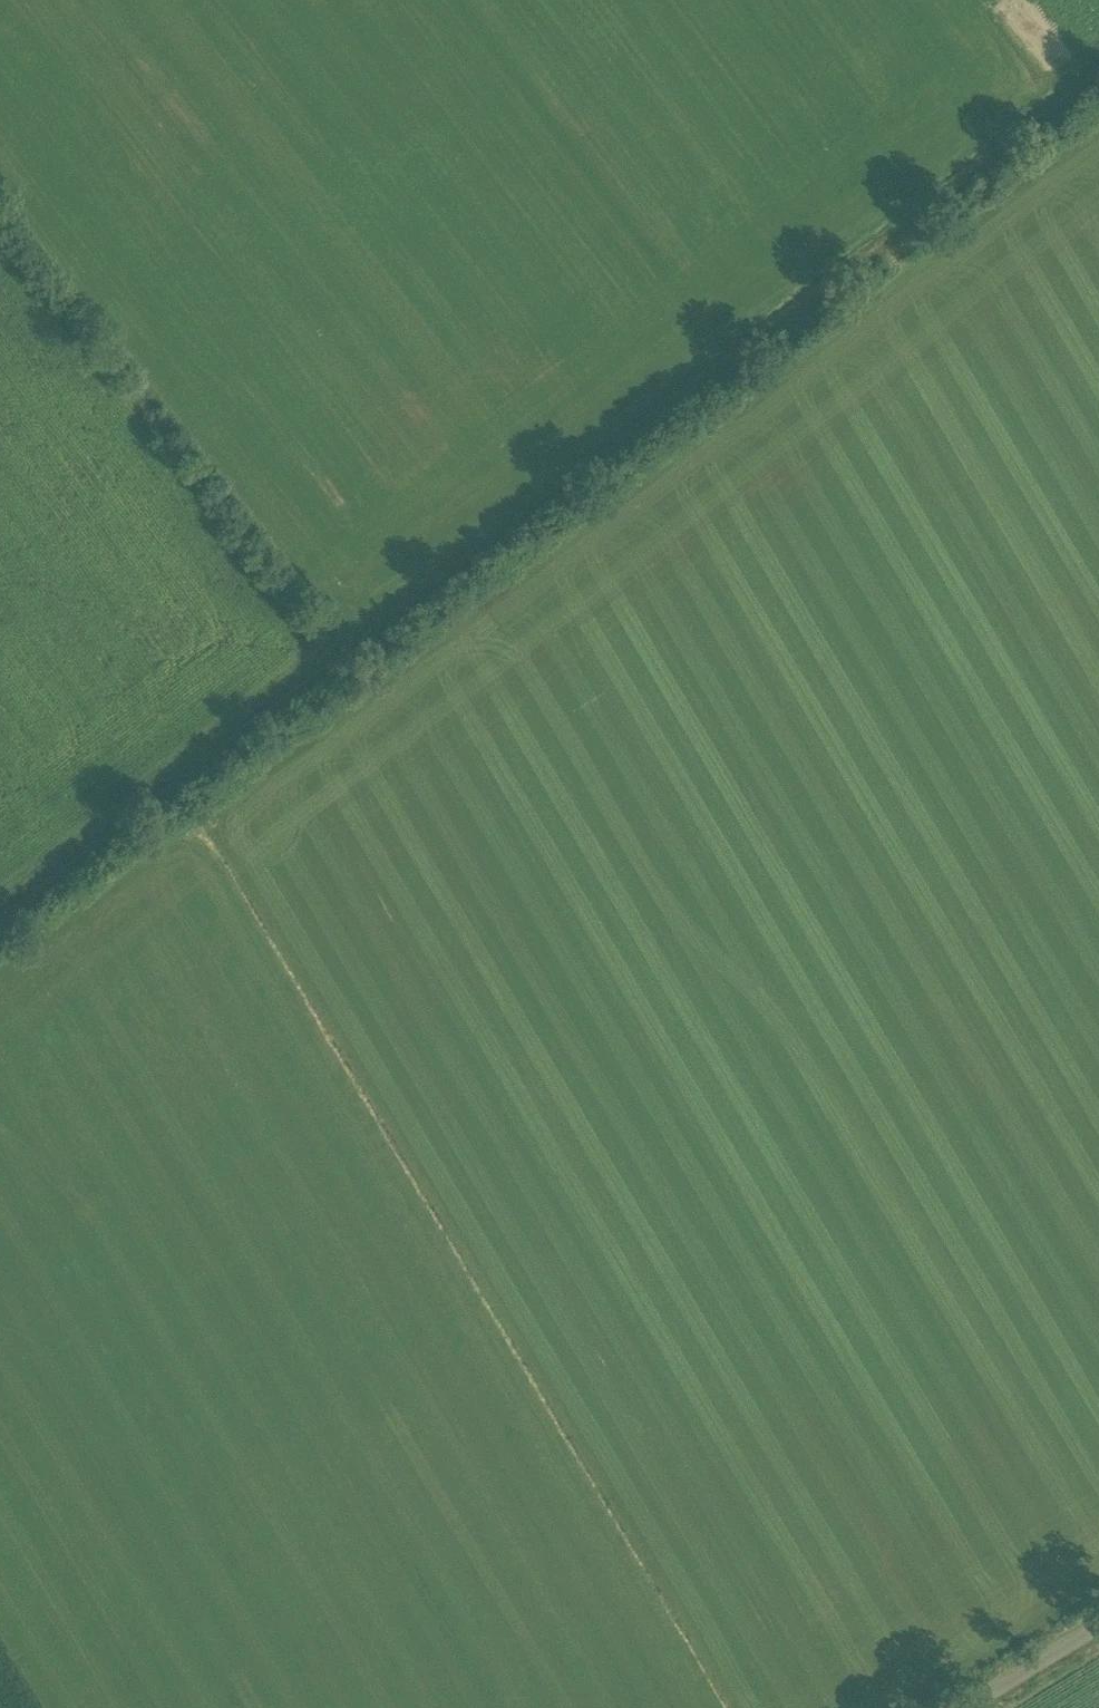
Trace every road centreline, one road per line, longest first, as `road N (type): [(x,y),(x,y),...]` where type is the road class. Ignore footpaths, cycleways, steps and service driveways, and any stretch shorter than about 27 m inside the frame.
road 1 (unclassified): [(973,1707),(1098,1632)]

